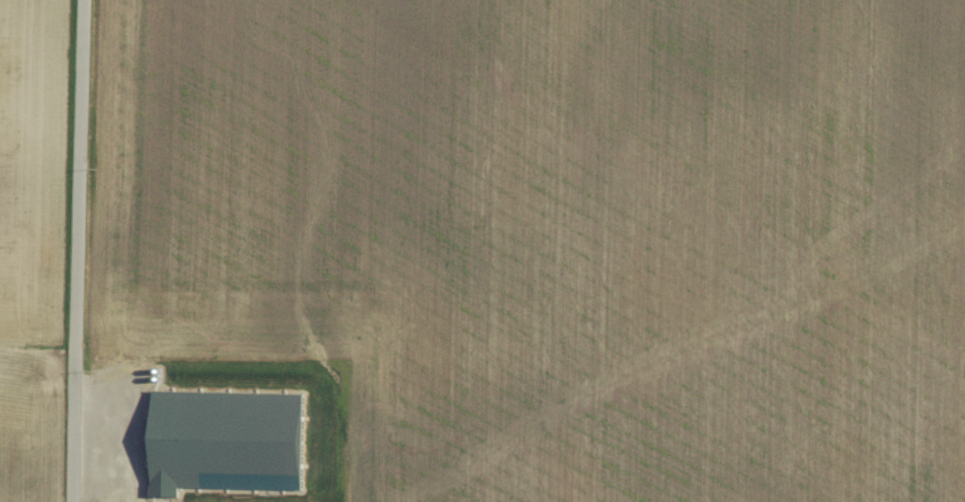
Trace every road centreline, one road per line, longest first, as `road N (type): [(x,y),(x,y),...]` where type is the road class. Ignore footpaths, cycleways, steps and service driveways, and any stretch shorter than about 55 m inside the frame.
road 1 (residential): [(73,501),(82,0)]

